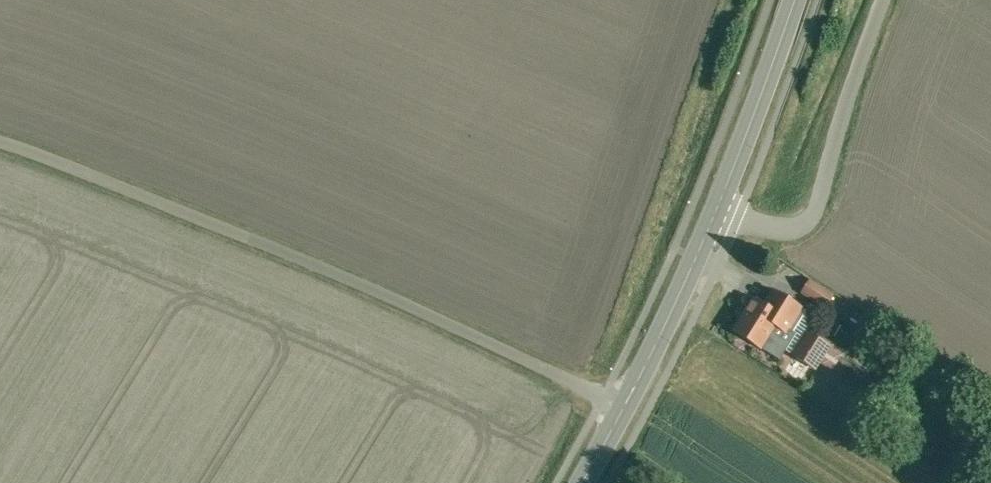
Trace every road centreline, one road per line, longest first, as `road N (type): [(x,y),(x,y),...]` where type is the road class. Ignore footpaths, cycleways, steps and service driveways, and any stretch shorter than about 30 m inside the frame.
road 1 (unclassified): [(0,140),(318,266),(625,404)]
road 2 (tertiary): [(794,0),(717,210),(625,404)]

